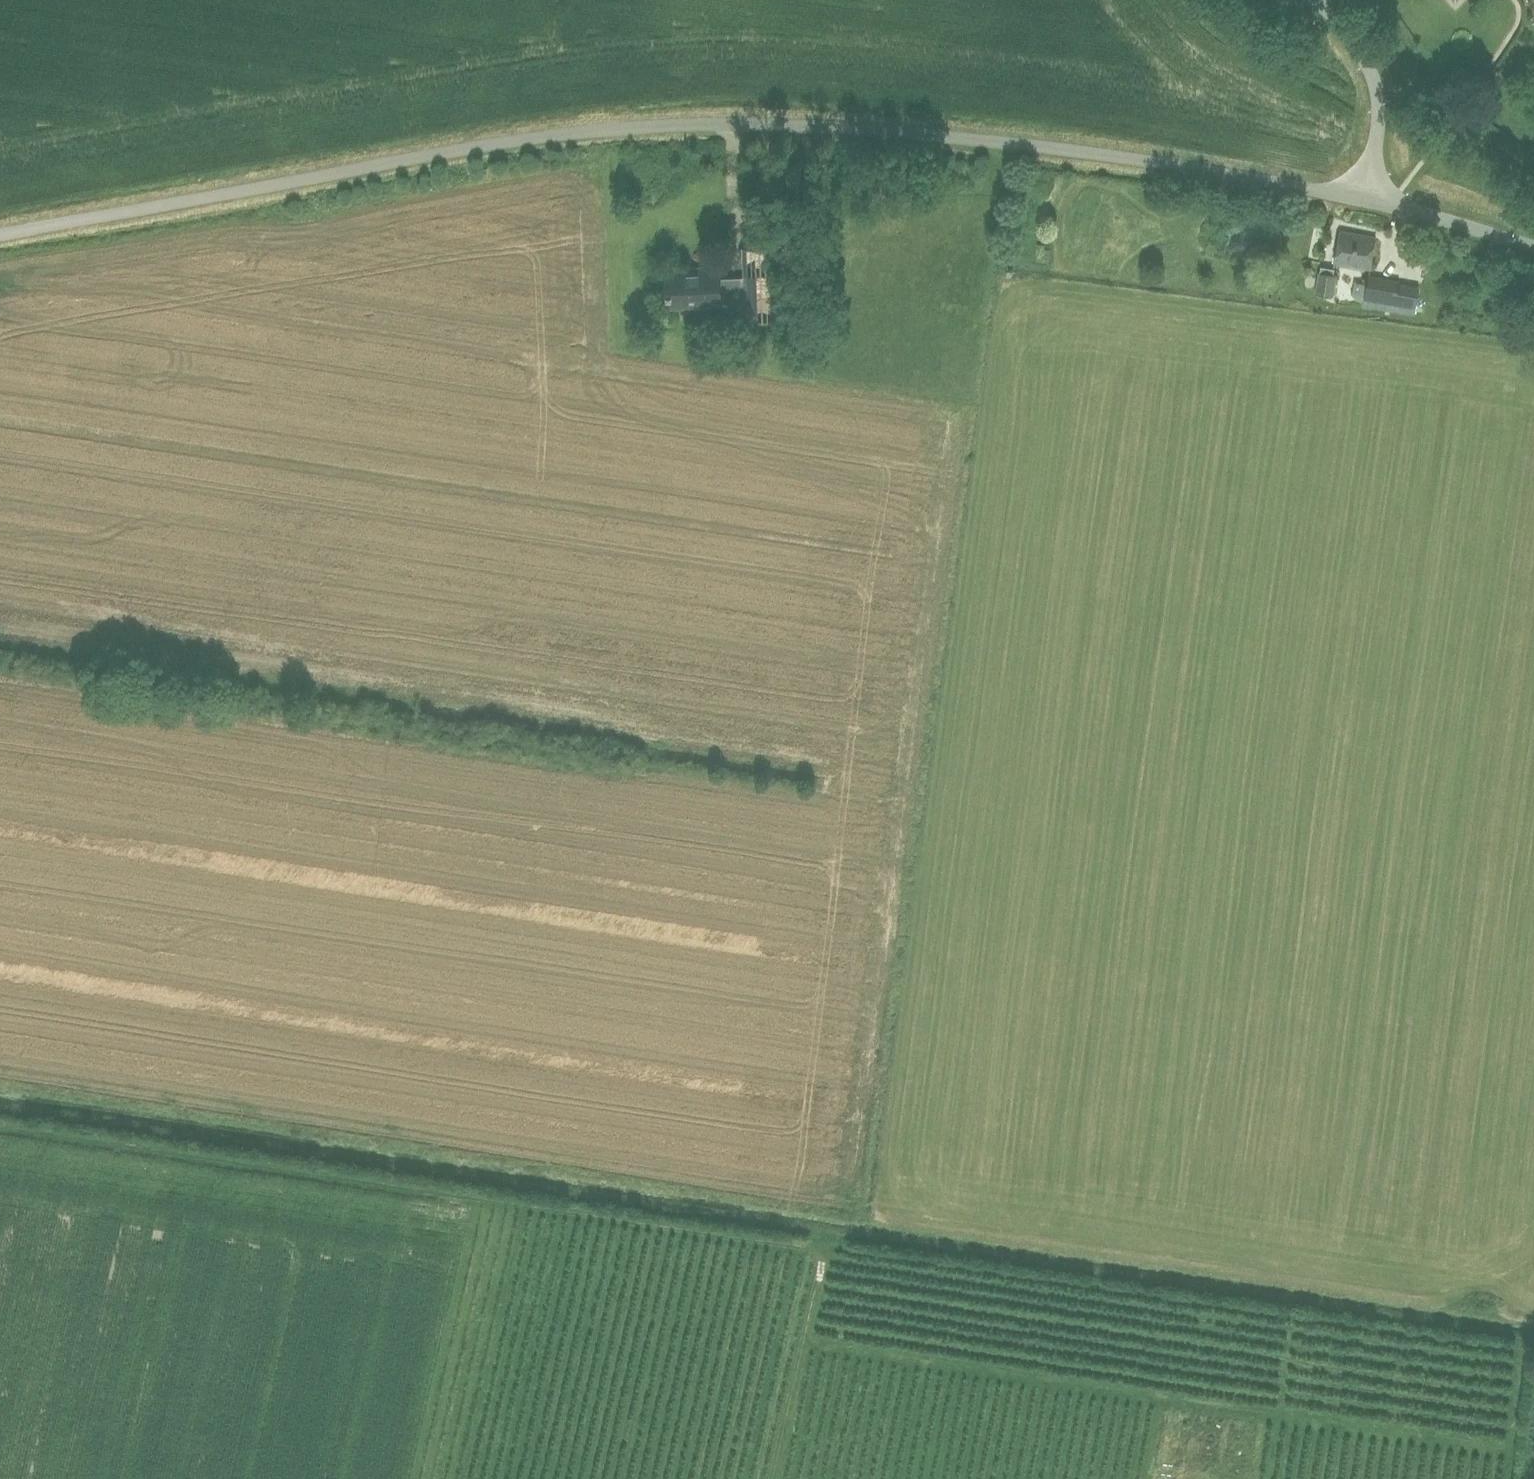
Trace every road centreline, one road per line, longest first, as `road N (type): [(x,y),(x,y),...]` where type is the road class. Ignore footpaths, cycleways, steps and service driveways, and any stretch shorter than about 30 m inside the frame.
road 1 (tertiary): [(0,236),(509,140),(729,122),(1078,143),(1362,197)]
road 2 (unclassified): [(1362,197),(1376,100),(1368,64),(1307,0)]
road 3 (tertiary): [(1362,197),(1533,250)]

